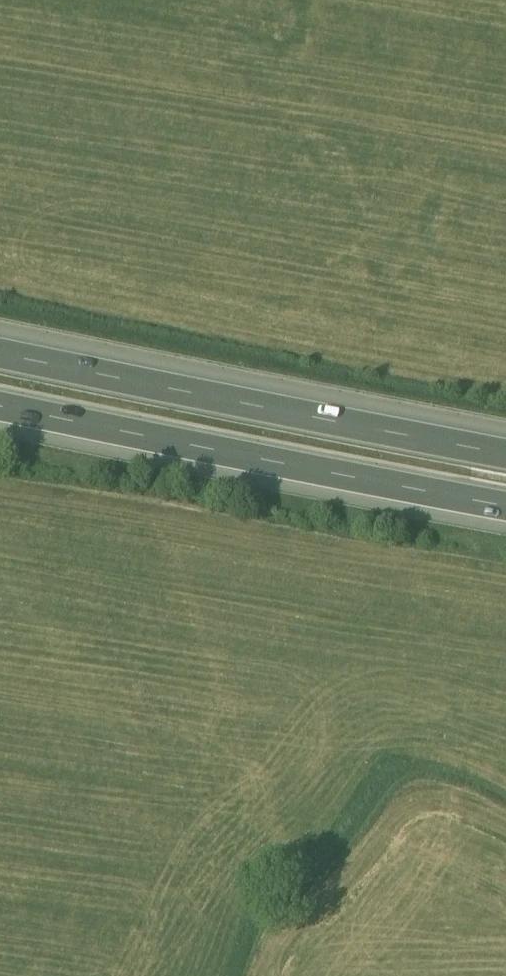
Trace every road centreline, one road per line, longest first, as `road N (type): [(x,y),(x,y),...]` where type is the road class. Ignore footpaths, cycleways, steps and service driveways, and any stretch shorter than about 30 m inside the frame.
road 1 (motorway): [(0,412),(505,513)]
road 2 (motorway): [(505,457),(0,358)]

